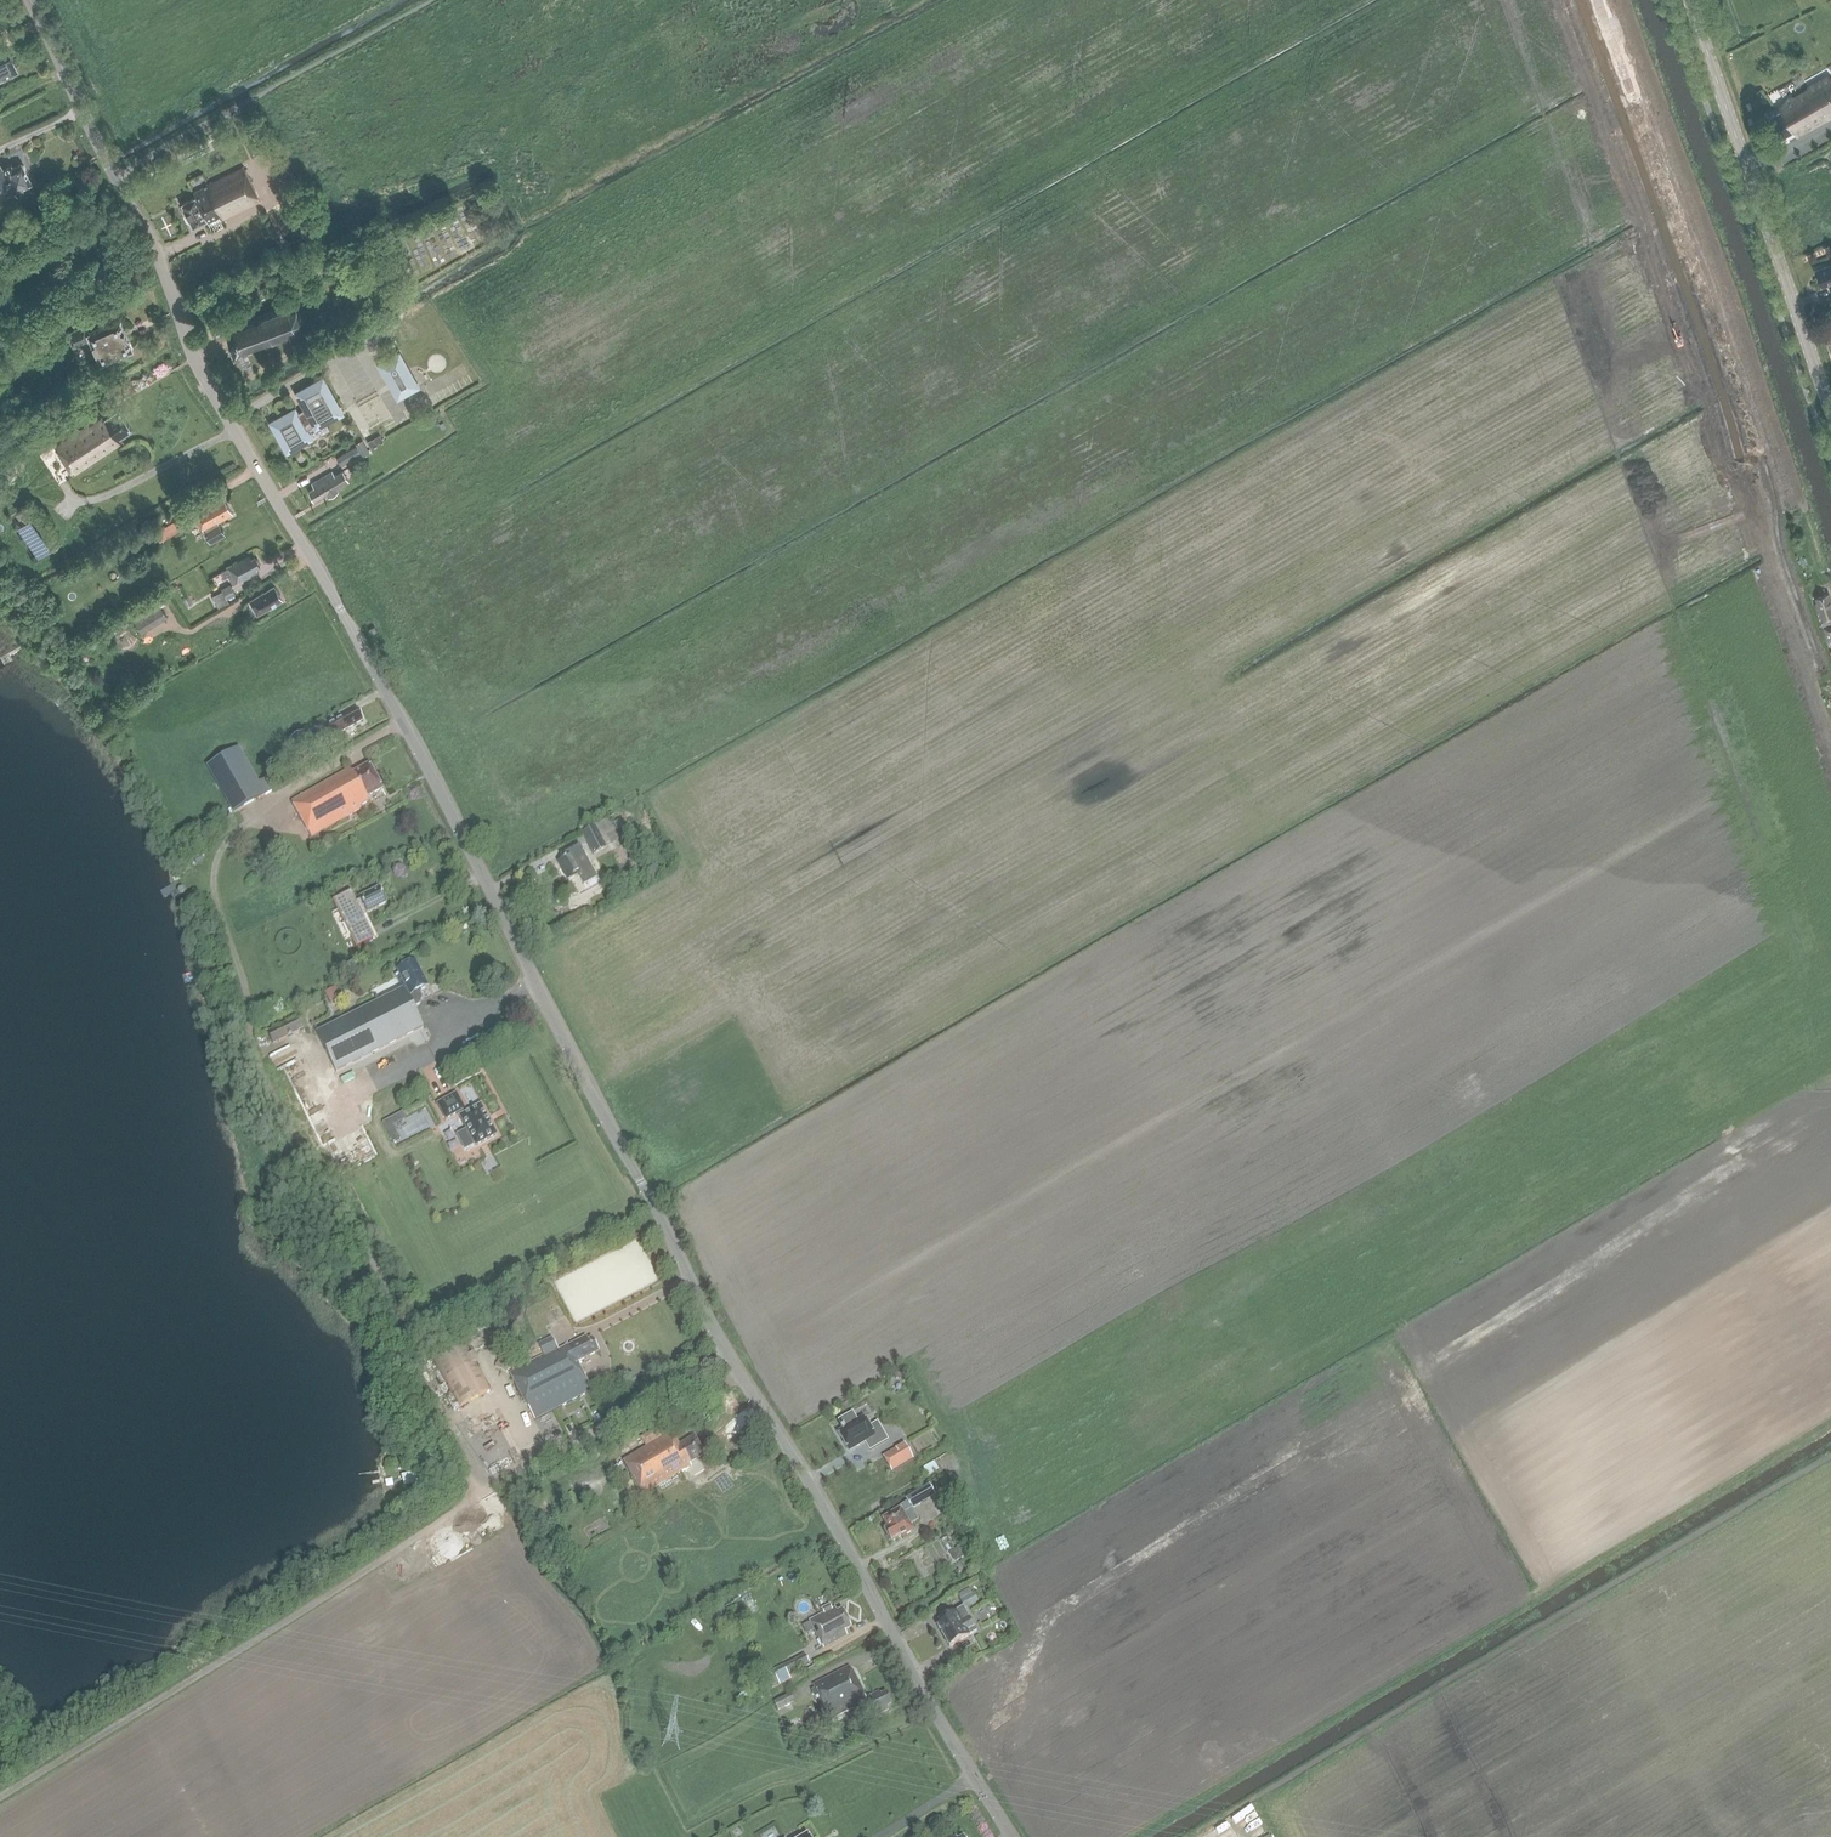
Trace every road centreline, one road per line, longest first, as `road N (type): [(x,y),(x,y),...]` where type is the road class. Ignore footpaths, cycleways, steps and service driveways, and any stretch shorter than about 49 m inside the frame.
road 1 (tertiary): [(1009,1836),(809,1482),(720,1345),(404,723),(198,369),(157,256),(114,177)]
road 2 (track): [(483,1494),(342,1200),(265,1076),(213,864),(243,822),(404,723)]
road 3 (track): [(726,1354),(0,1790)]
road 4 (secondary): [(1830,415),(1688,0)]
road 5 (tertiary): [(114,177),(30,0)]
road 6 (unclassified): [(114,177),(260,94)]

